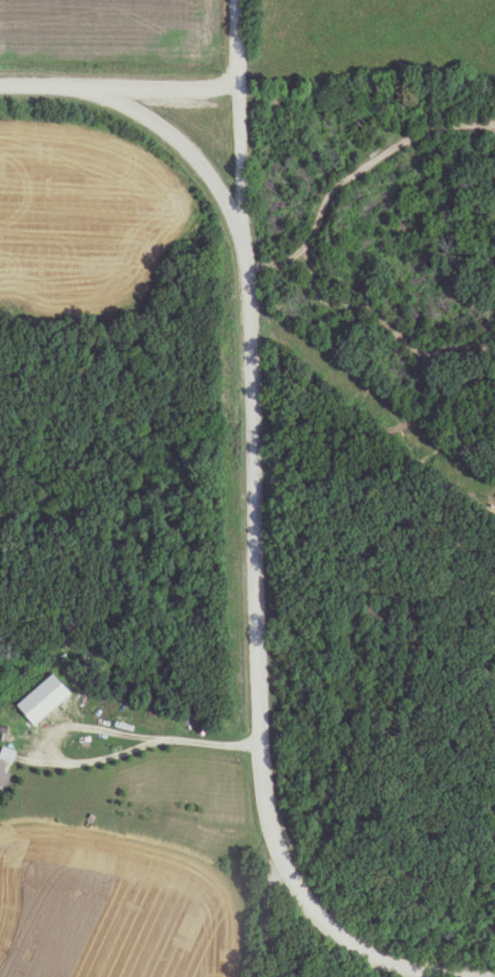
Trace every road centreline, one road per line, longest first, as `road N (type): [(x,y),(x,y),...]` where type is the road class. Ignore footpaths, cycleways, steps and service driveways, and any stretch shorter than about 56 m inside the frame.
road 1 (tertiary): [(494,976),(408,968),(350,945),(312,914),(277,863),(262,709),(242,77)]
road 2 (residential): [(264,752),(31,730),(24,762)]
road 3 (tertiary): [(242,77),(209,91),(0,91)]
road 4 (tertiary): [(82,92),(180,140),(219,190),(246,245)]

